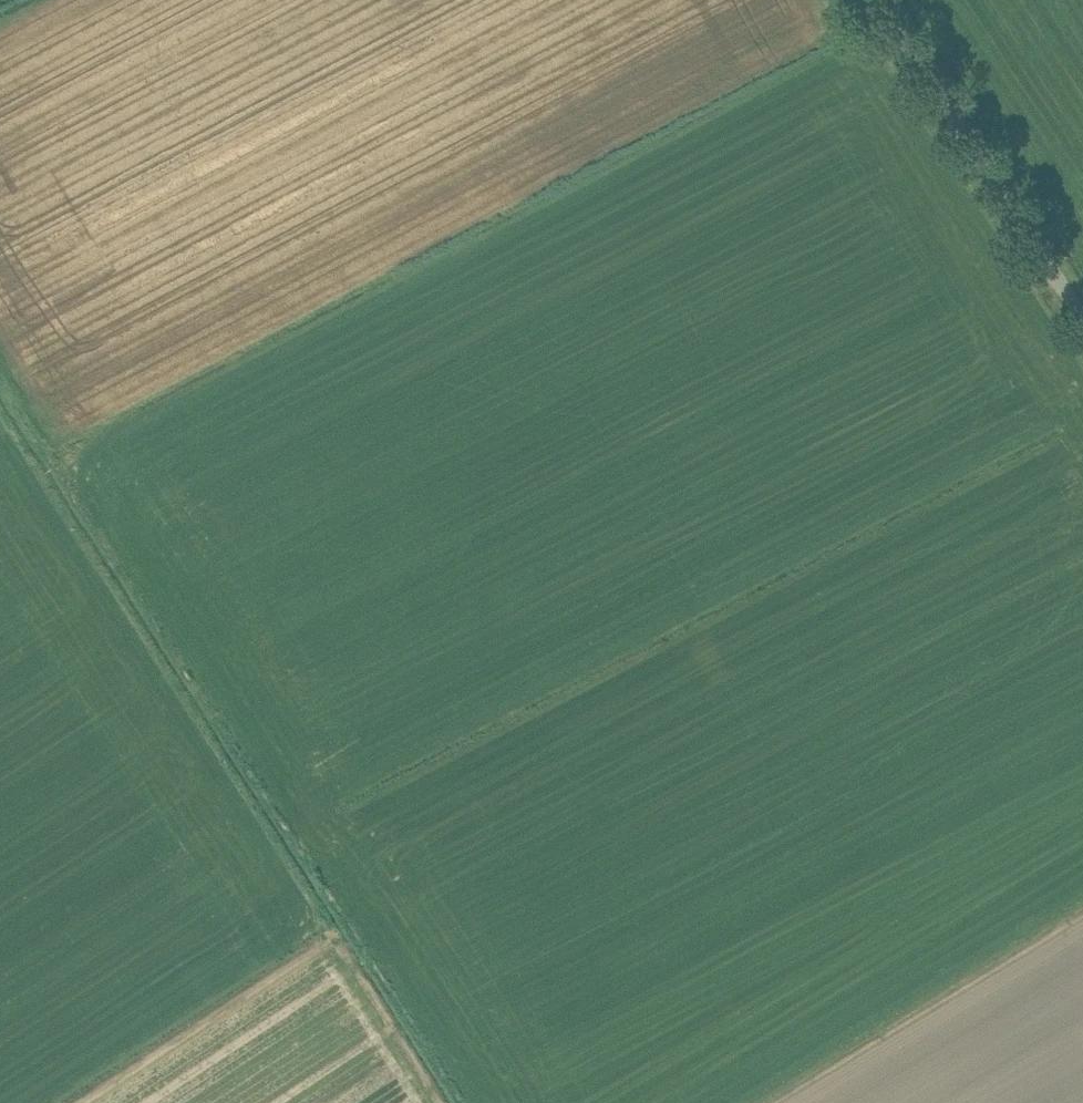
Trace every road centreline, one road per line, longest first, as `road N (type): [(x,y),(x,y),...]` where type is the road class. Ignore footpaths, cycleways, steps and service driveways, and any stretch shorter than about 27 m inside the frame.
road 1 (unclassified): [(1082,318),(875,0)]

